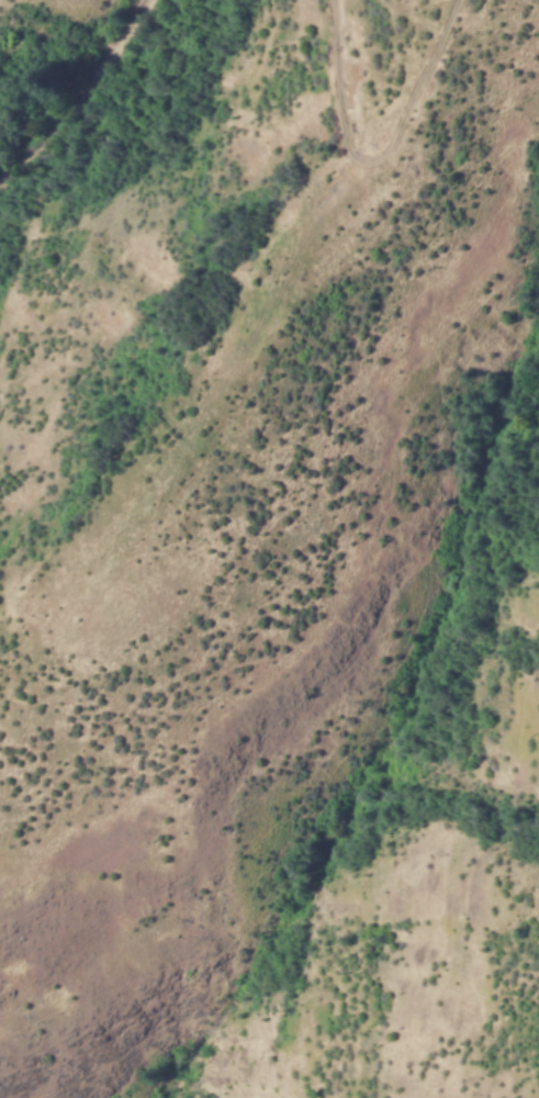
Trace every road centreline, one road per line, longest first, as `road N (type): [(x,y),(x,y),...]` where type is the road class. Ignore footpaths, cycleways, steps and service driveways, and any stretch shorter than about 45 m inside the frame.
road 1 (track): [(482,0),(406,167),(380,176),(367,167),(347,96),(335,0)]
road 2 (track): [(129,0),(0,138)]

